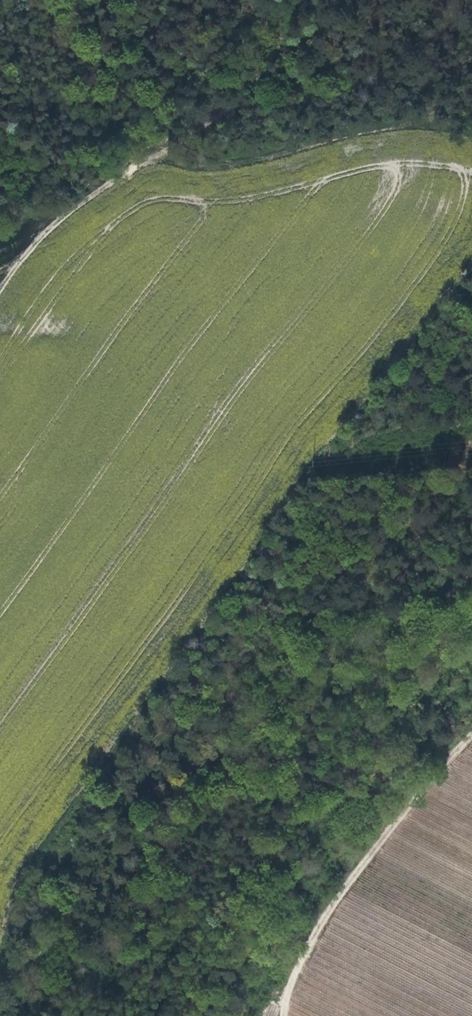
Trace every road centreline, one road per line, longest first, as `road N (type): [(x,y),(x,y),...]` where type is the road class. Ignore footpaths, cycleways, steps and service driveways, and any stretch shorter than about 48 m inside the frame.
road 1 (track): [(309,0),(255,84),(66,213),(0,291)]
road 2 (track): [(471,735),(337,897),(282,1015)]

